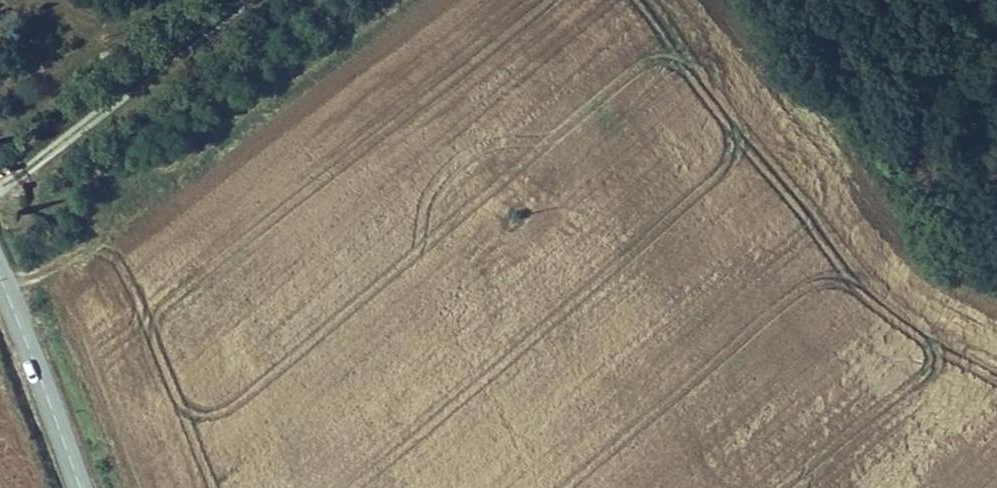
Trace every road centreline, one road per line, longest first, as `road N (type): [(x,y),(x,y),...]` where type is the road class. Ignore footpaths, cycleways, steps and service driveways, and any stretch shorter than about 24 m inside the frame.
road 1 (tertiary): [(0,282),(77,487)]

